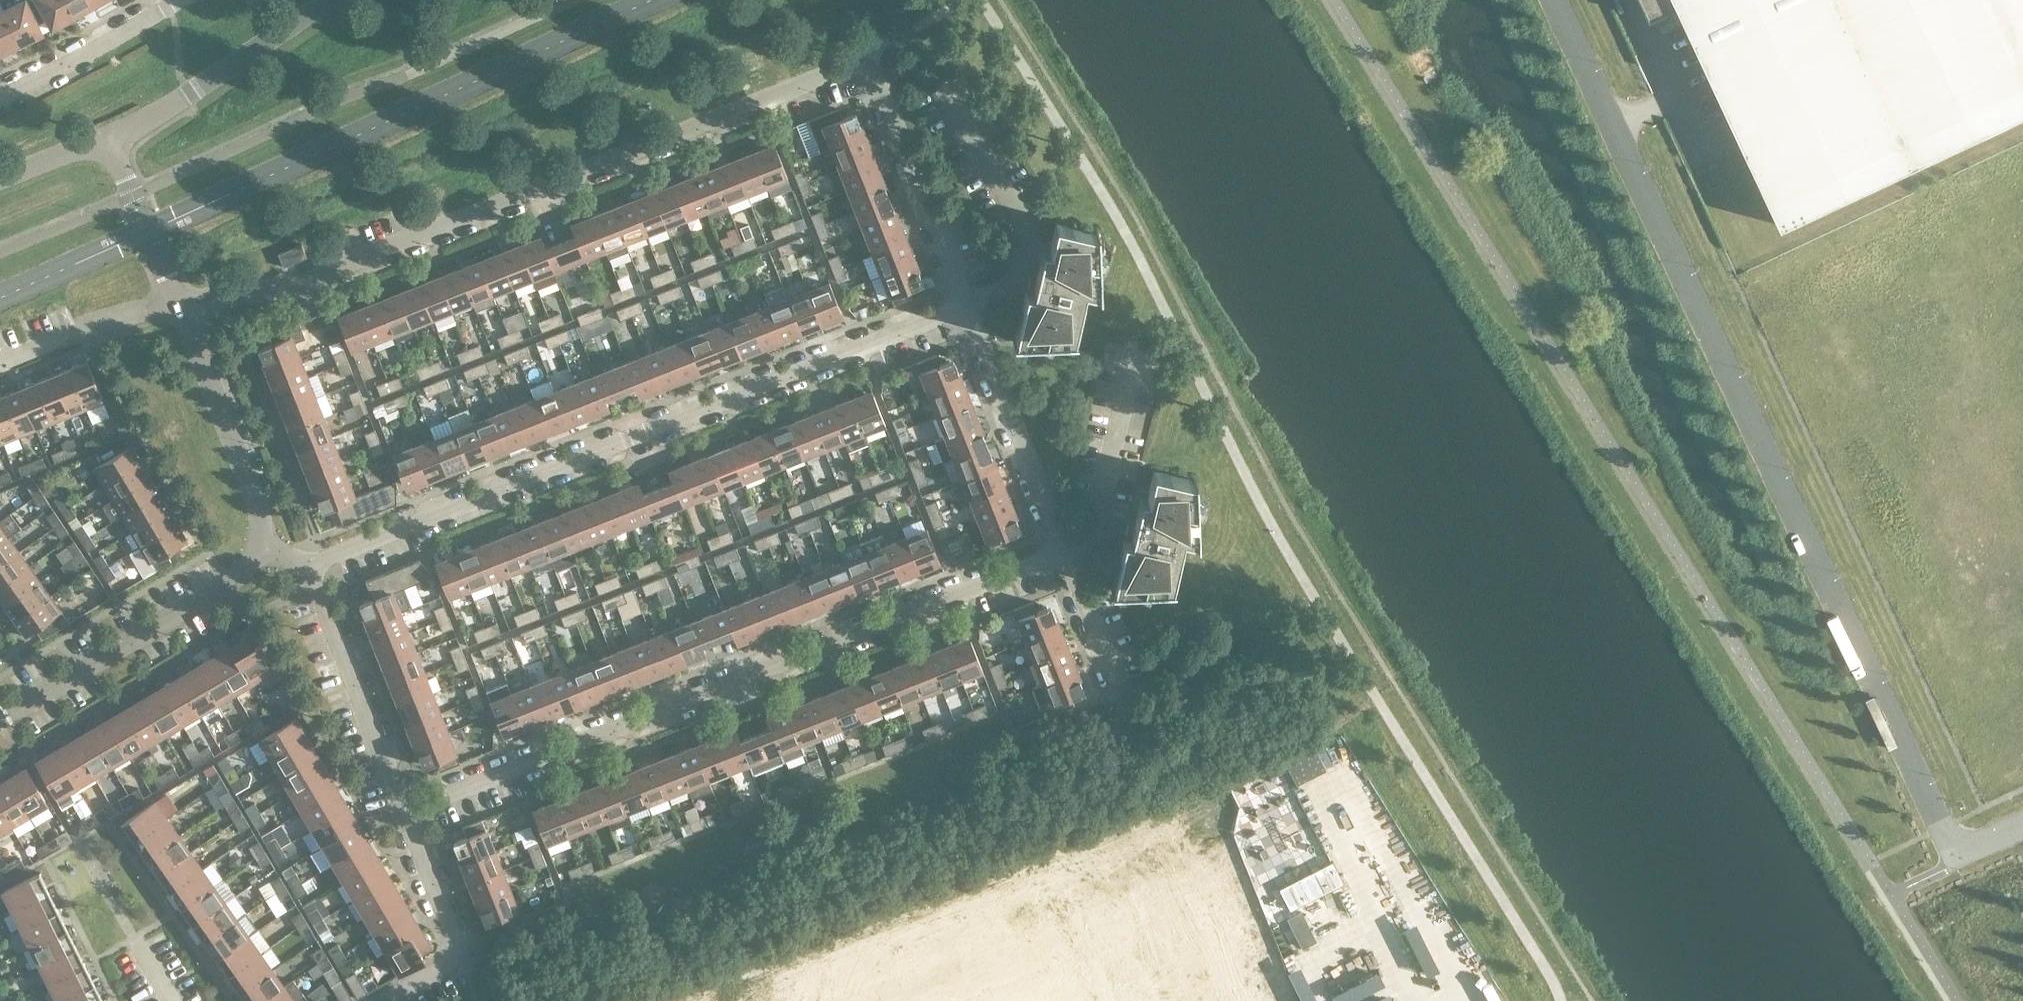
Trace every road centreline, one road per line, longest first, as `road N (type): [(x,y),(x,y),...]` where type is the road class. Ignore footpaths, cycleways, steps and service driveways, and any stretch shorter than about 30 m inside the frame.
road 1 (unclassified): [(1954,853),(1618,127)]
road 2 (residential): [(182,307),(284,289),(846,65),(868,66)]
road 3 (residential): [(309,564),(966,307)]
road 4 (residential): [(410,810),(1062,558)]
road 5 (residential): [(0,723),(228,583),(263,552)]
road 6 (residential): [(1062,558),(966,307)]
road 7 (residential): [(410,810),(309,564)]
road 8 (unclassified): [(110,140),(335,0)]
road 9 (residential): [(966,307),(868,66)]
road 10 (unclassified): [(263,552),(252,485),(182,307)]
road 11 (residential): [(382,1000),(458,949),(410,810)]
road 12 (residential): [(187,0),(0,99)]
road 13 (residential): [(0,363),(78,331),(182,307)]
road 14 (unclassified): [(182,307),(110,140)]
road 15 (residential): [(1121,700),(1062,558)]
road 16 (unclassified): [(1618,127),(1559,0)]
road 17 (unclassified): [(1958,1000),(1892,895)]

